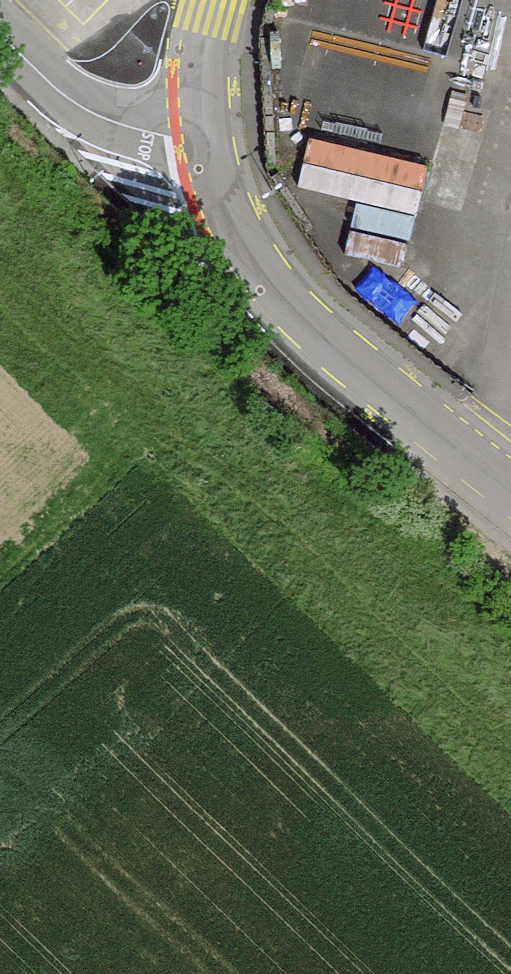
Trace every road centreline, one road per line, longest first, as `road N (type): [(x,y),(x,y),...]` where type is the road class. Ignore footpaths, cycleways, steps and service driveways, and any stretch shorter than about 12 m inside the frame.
road 1 (track): [(510,751),(0,248)]
road 2 (unclassified): [(202,140),(227,213),(277,292),(510,488)]
road 3 (unclassified): [(0,34),(72,102),(117,124),(202,140)]
road 4 (track): [(0,553),(165,411)]
road 5 (unclassified): [(215,0),(202,140)]

